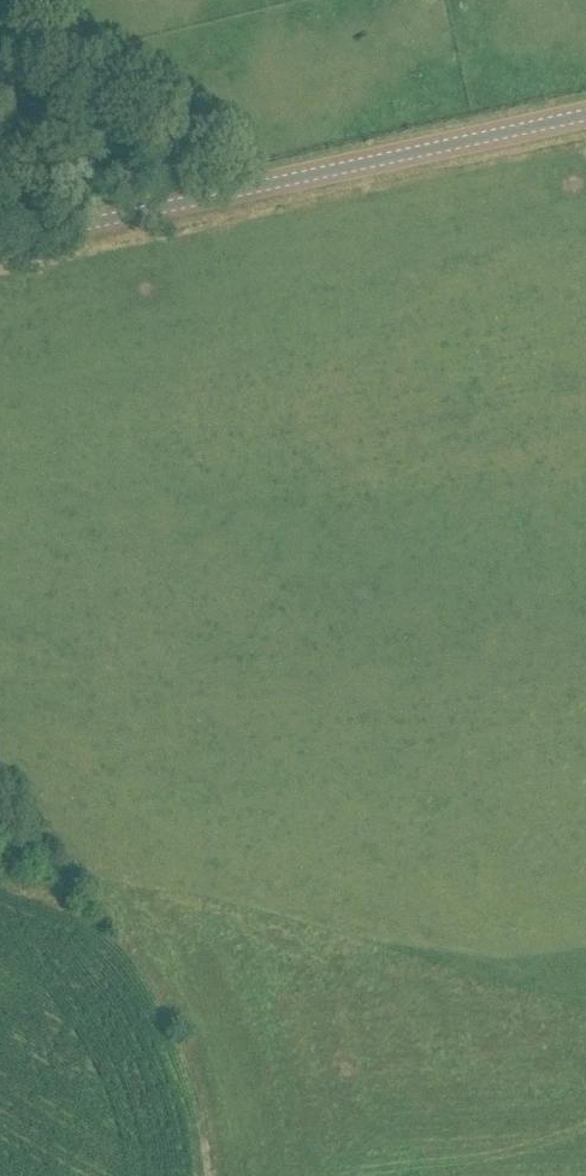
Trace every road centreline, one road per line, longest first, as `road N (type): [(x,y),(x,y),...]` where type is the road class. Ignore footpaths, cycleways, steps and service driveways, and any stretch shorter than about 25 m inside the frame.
road 1 (tertiary): [(0,248),(585,119)]

